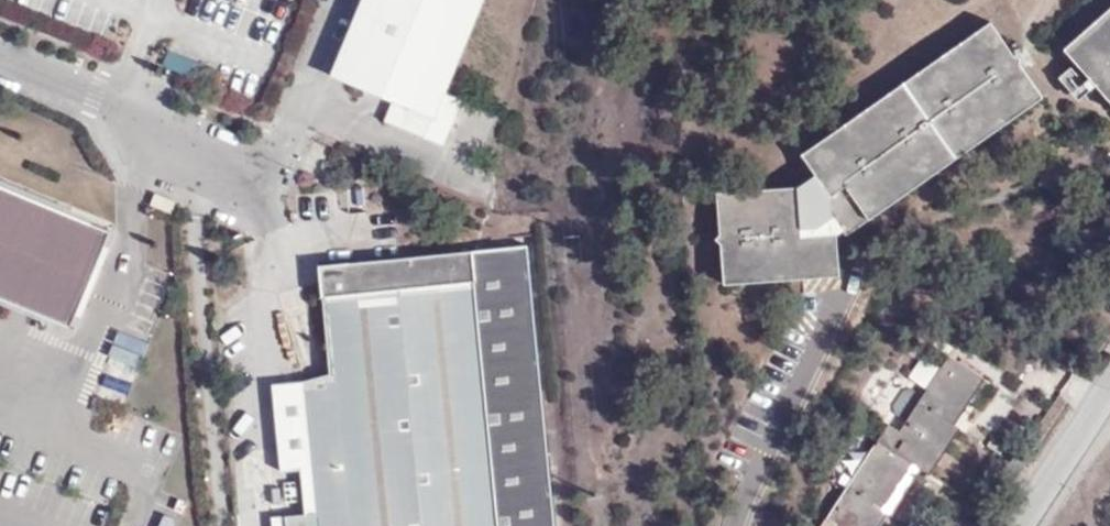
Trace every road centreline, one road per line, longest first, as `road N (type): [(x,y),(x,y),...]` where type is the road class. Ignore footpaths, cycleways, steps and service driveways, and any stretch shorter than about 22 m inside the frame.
road 1 (residential): [(0,49),(240,146)]
road 2 (tertiary): [(1018,525),(1109,388)]

